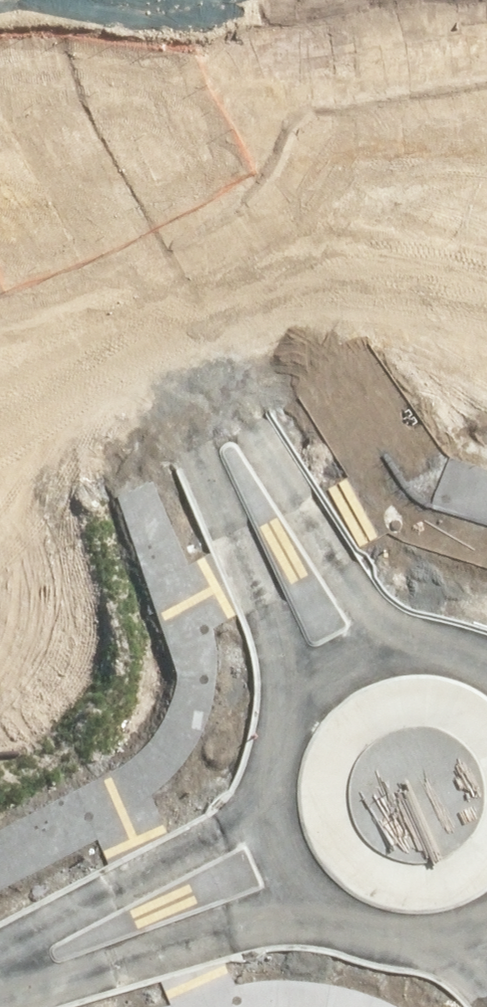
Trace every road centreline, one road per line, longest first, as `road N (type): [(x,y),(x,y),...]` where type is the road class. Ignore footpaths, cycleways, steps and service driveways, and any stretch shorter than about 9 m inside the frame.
road 1 (tertiary): [(0,3),(186,352)]
road 2 (tertiary): [(284,719),(272,636),(198,437),(186,352)]
road 3 (tertiary): [(186,352),(260,426),(358,595),(415,642)]
road 4 (tertiary): [(326,914),(228,930),(0,995)]
road 5 (tertiary): [(0,953),(198,848),(266,795)]
road 6 (tertiary): [(284,719),(317,679),(363,652),(415,642)]
road 7 (tertiary): [(326,914),(281,863),(266,795)]
road 8 (tertiary): [(444,944),(395,945),(326,914)]

